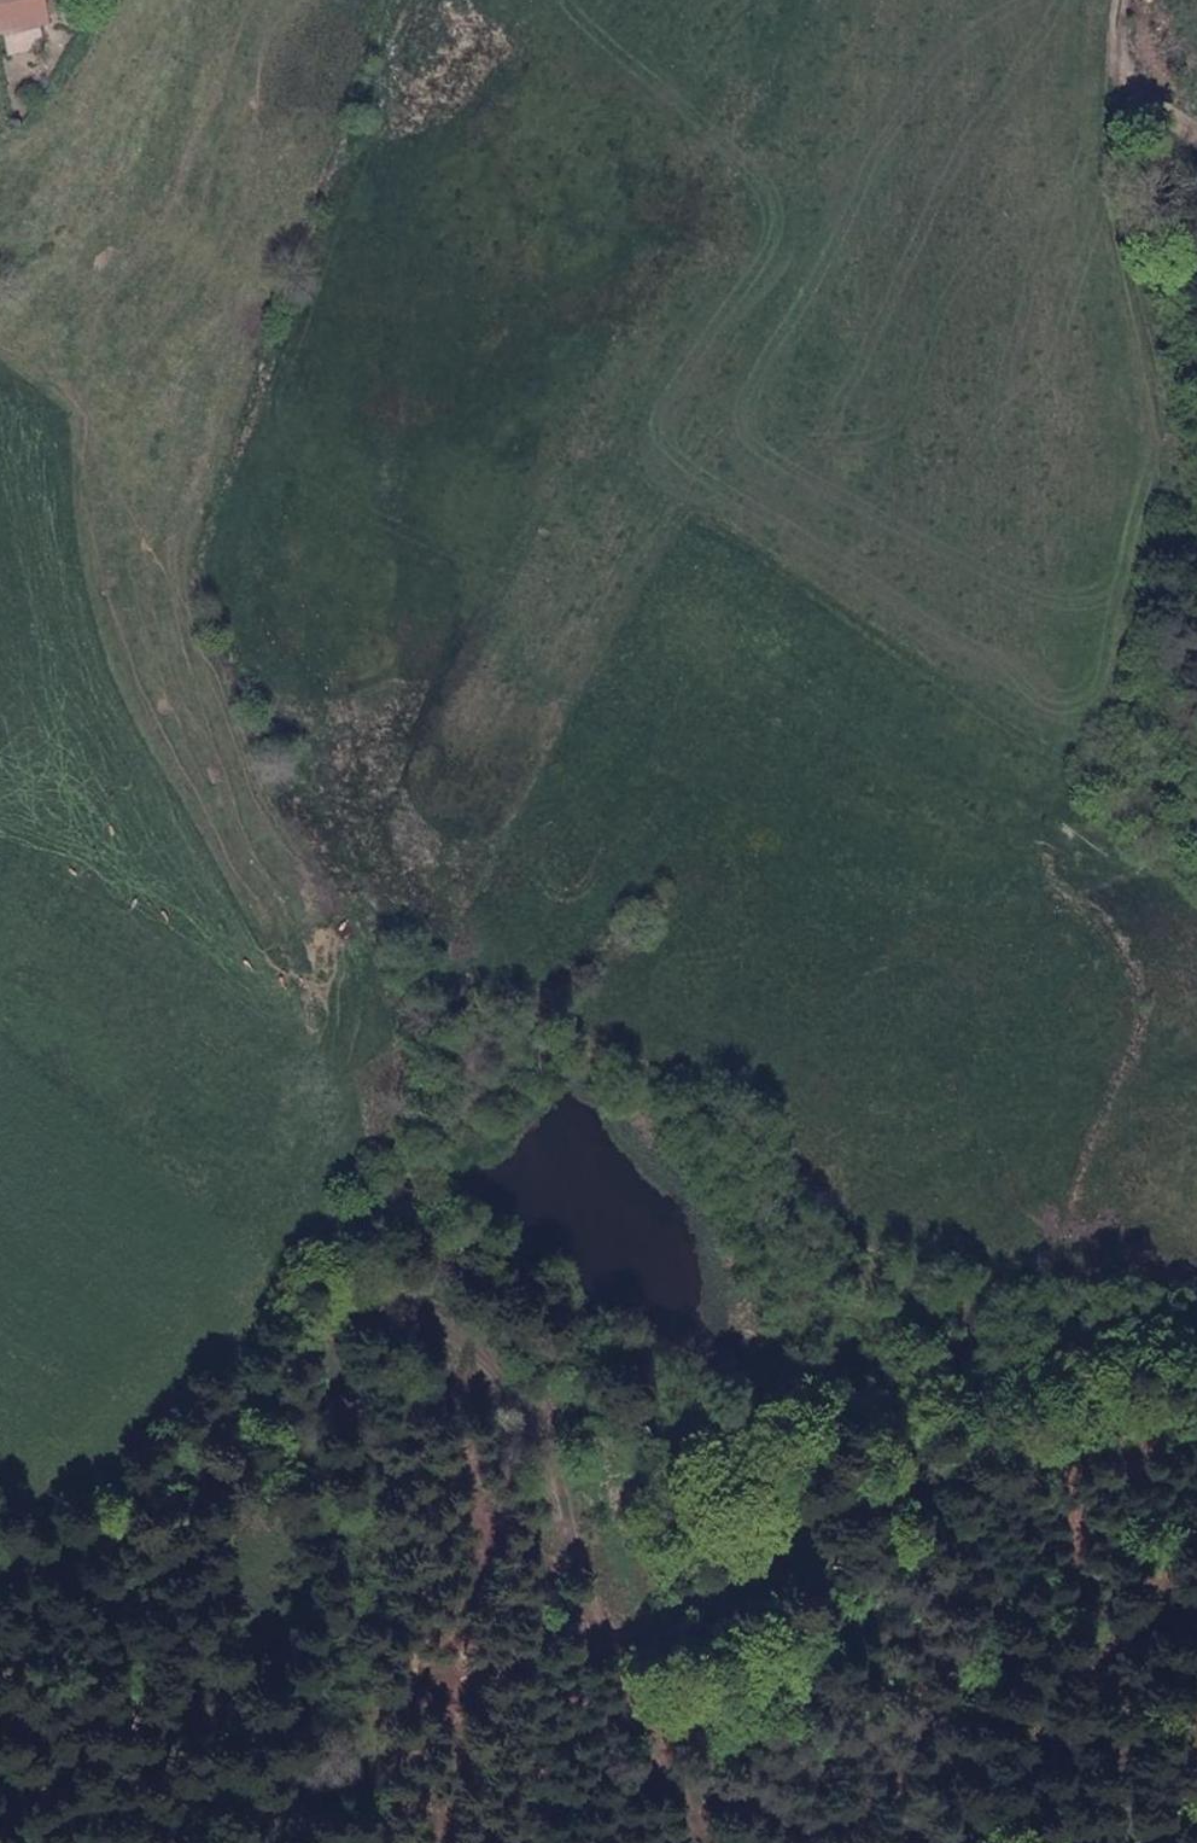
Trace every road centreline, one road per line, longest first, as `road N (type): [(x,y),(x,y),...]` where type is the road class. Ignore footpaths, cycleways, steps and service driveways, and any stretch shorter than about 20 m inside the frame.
road 1 (track): [(1196,1742),(1052,1699),(926,1675),(759,1676),(684,1666),(625,1629),(572,1564),(525,1414),(461,1346),(388,1312),(334,1316),(101,1538),(24,1558),(0,1551)]
road 2 (track): [(1155,0),(1150,85),(1196,125)]

